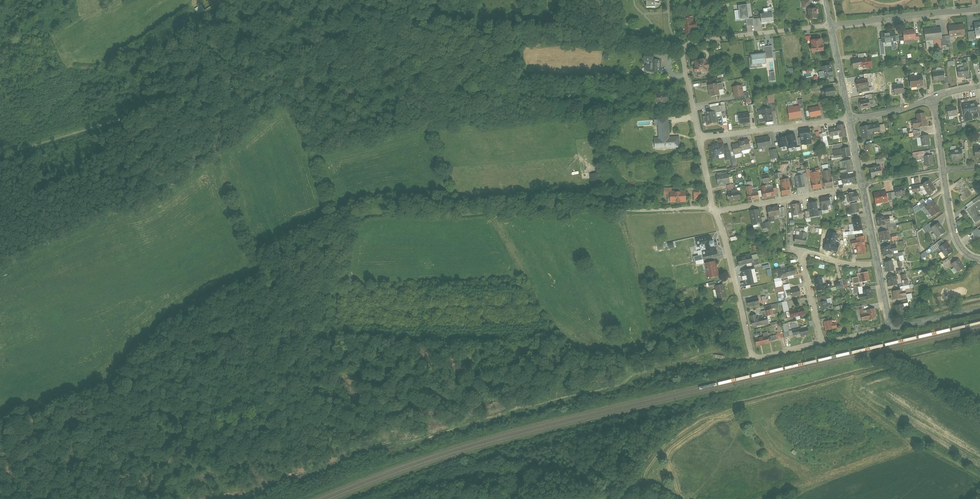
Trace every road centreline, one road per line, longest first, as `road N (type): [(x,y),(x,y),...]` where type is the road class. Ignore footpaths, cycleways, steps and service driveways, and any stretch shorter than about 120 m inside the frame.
road 1 (track): [(685,47),(515,26),(421,24),(0,154)]
road 2 (residential): [(699,137),(849,119)]
road 3 (residential): [(979,8),(830,25)]
road 4 (residential): [(716,212),(862,184)]
road 5 (residential): [(830,25),(685,47)]
road 6 (residential): [(751,354),(716,212)]

